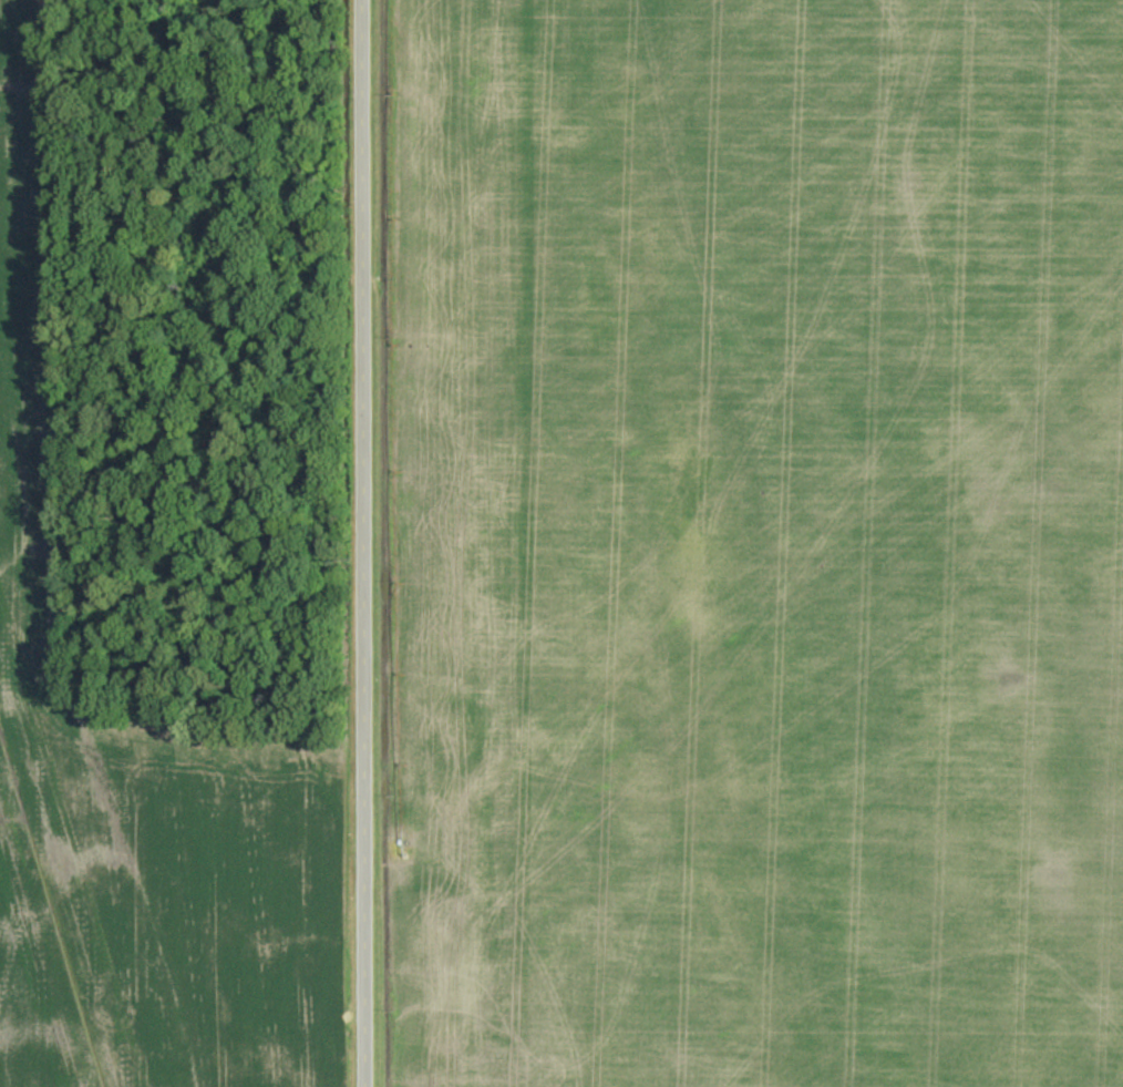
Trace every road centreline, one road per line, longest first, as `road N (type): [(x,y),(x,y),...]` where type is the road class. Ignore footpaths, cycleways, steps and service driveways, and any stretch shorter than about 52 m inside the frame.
road 1 (secondary): [(369,1086),(367,0)]

